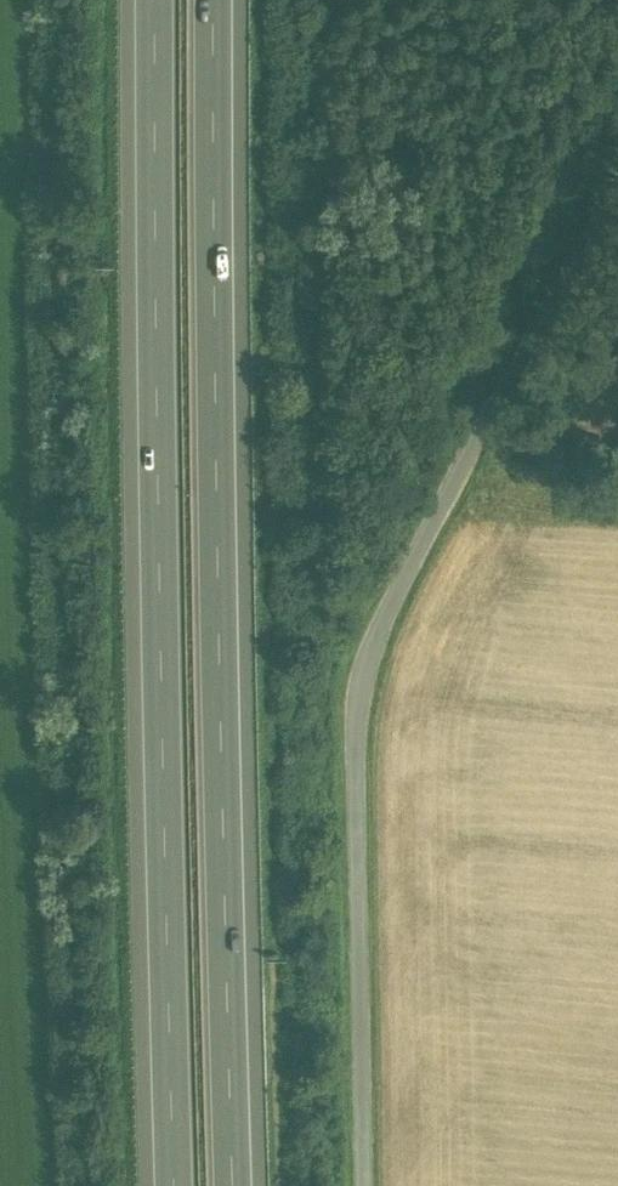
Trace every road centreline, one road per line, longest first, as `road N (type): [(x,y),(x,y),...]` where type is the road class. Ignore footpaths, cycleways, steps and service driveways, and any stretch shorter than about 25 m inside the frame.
road 1 (motorway): [(146,0),(168,1185)]
road 2 (motorway): [(248,1185),(227,0)]
road 3 (unclassified): [(617,216),(447,516),(373,680),(365,1185)]

